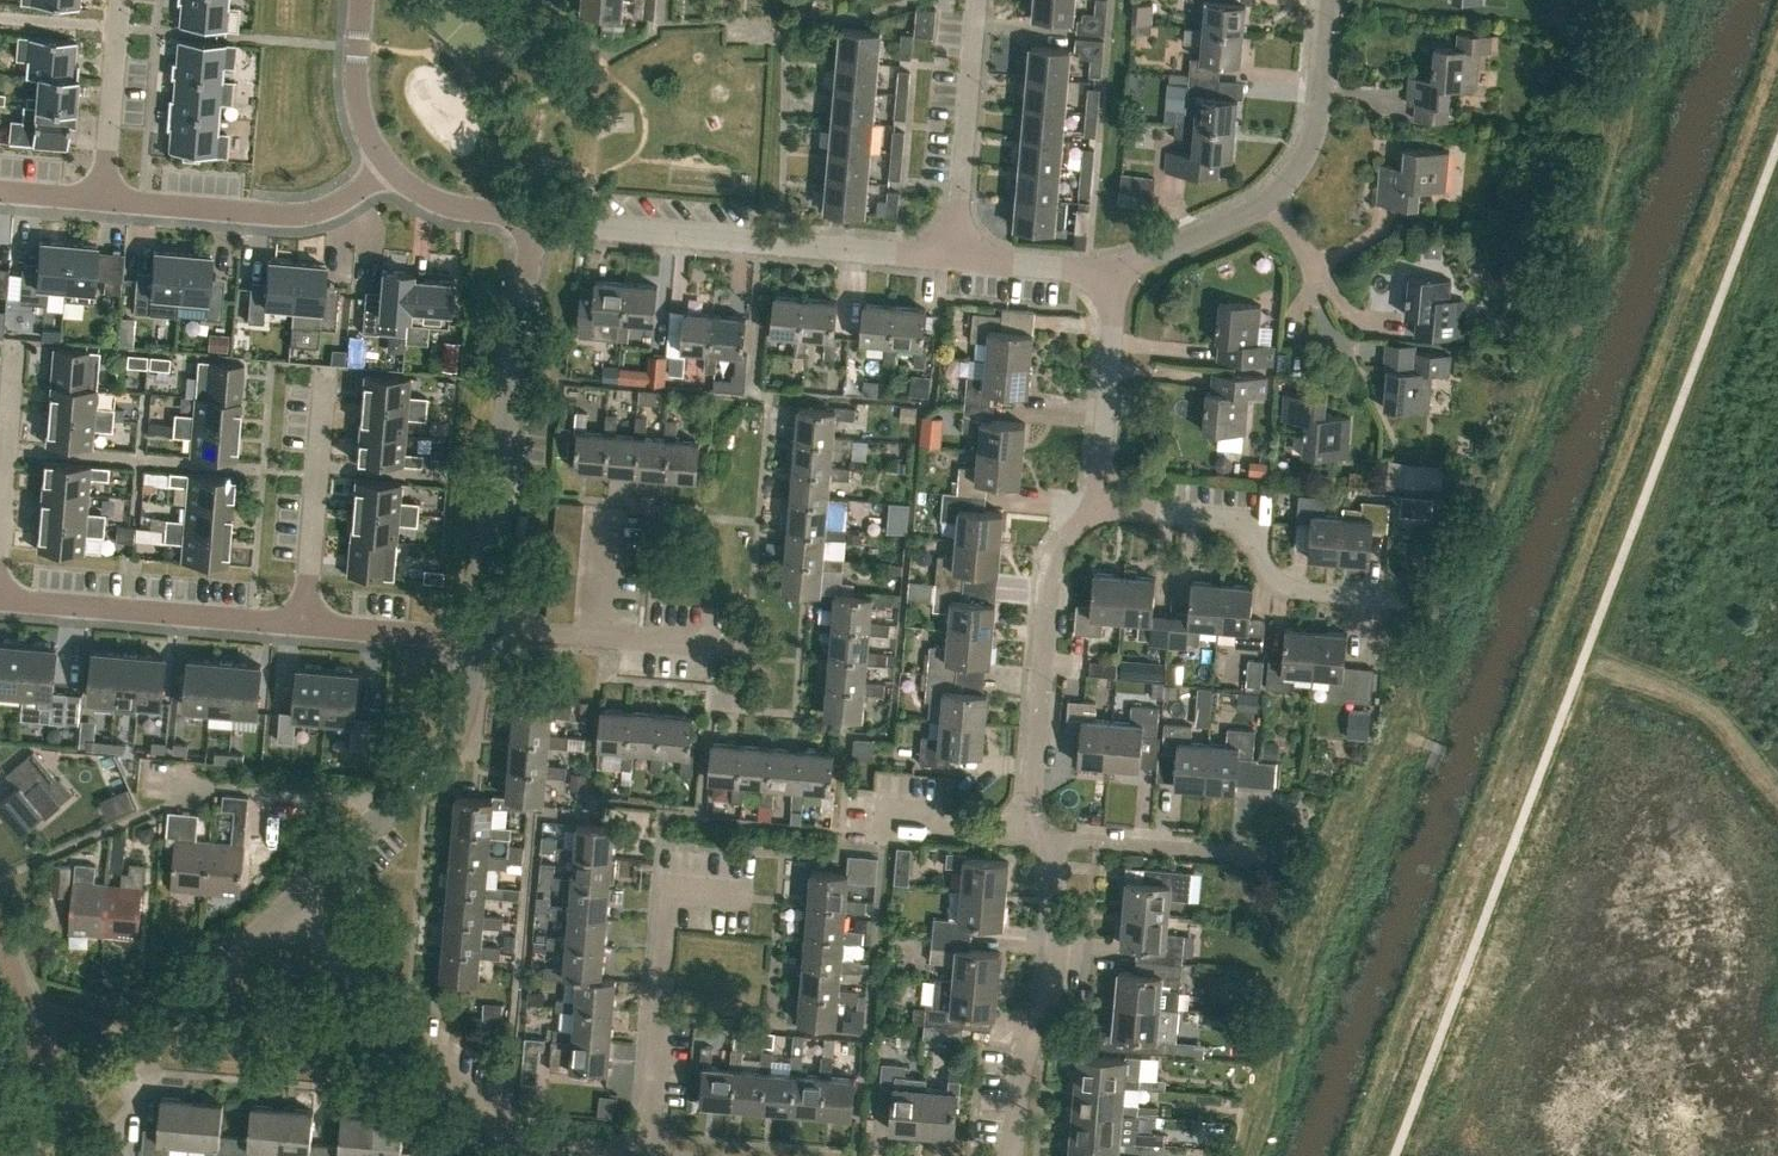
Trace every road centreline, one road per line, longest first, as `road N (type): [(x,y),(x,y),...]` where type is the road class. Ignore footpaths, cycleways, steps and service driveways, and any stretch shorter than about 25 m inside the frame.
road 1 (unclassified): [(535,218),(953,256)]
road 2 (unclassified): [(488,626),(497,489),(535,218)]
road 3 (residential): [(647,1155),(670,885),(753,892)]
road 4 (residential): [(1027,827),(1058,546),(1101,503)]
road 5 (residential): [(1403,602),(1300,593),(1273,579),(1254,537),(1223,516),(1101,503)]
road 6 (unclassified): [(287,907),(456,733),(473,640)]
road 7 (residential): [(287,907),(520,1150)]
road 8 (residential): [(1012,1155),(1022,1059),(1048,996),(1060,934),(1045,840)]
road 9 (residential): [(303,622),(0,594)]
road 10 (residential): [(103,200),(318,211),(390,169)]
road 11 (unclassified): [(72,1107),(287,907)]
road 12 (residential): [(328,366),(303,622)]
road 13 (residential): [(953,256),(975,0)]
road 14 (residential): [(488,626),(717,648)]
road 15 (residential): [(1101,503),(1111,274)]
road 16 (residential): [(1254,865),(1240,852),(1045,840)]
road 17 (unclassified): [(1271,195),(1302,155),(1319,103),(1327,0)]
road 18 (residential): [(103,200),(120,0)]
road 19 (residential): [(15,343),(0,533)]
road 20 (unclassified): [(1111,274),(1271,195)]
road 21 (unclassified): [(390,169),(369,138),(357,96),(362,0)]
road 22 (unclassified): [(72,1107),(0,948)]
road 23 (residential): [(473,640),(303,622)]
road 24 (unclassified): [(953,256),(1111,274)]
road 25 (unclassified): [(535,218),(461,210),(390,169)]
road 26 (residential): [(1027,827),(885,822)]

